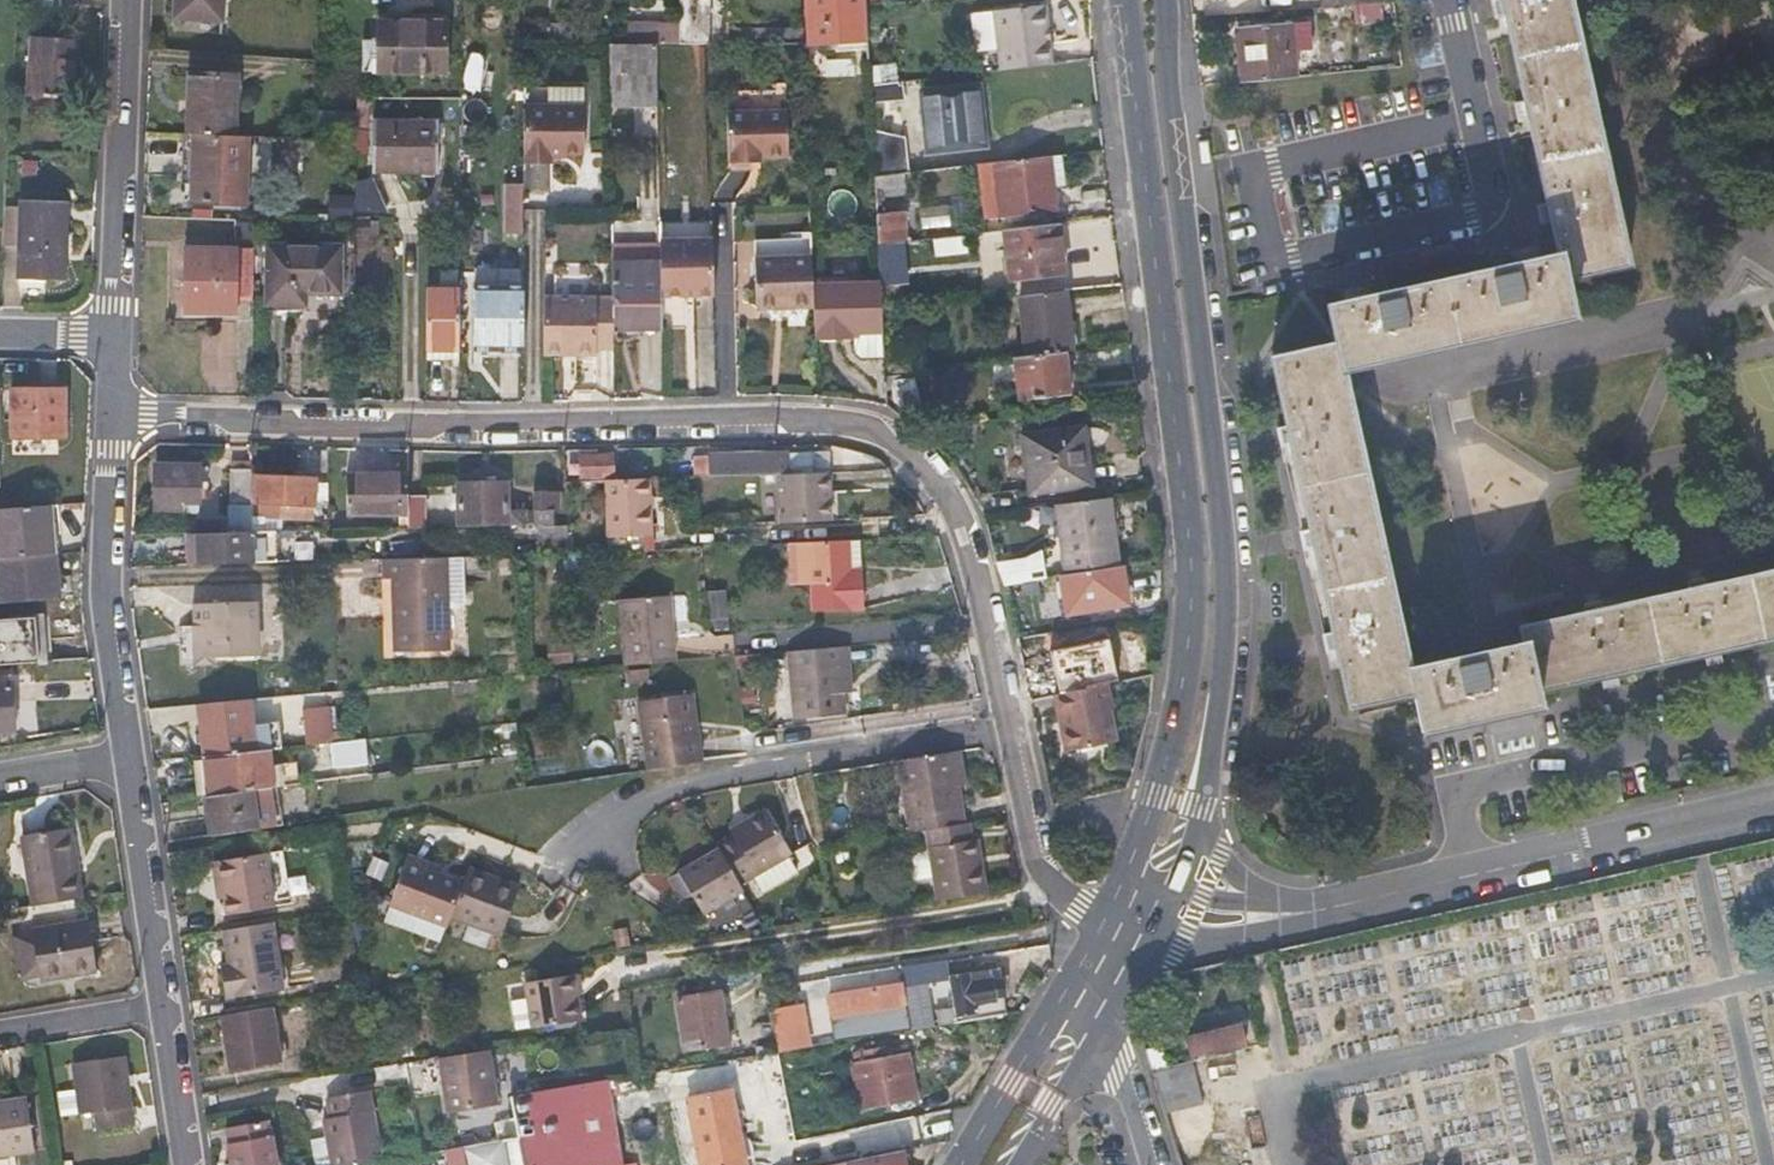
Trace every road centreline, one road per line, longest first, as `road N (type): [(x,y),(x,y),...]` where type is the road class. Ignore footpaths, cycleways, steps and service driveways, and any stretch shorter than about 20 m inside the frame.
road 1 (residential): [(1007,724),(960,539),(914,458),(875,431),(825,418),(444,428),(107,418)]
road 2 (secondary): [(1124,0),(1192,602),(1167,762),(1110,912)]
road 3 (secondary): [(1199,829),(1227,667),(1225,541),(1171,100),(1167,0)]
road 4 (residential): [(551,872),(633,806),(1007,724)]
road 5 (residential): [(1773,805),(1331,907)]
road 6 (residential): [(123,754),(101,595),(107,418)]
road 7 (residential): [(109,333),(123,0)]
road 8 (secondary): [(1098,935),(962,1164)]
road 9 (residential): [(160,1006),(123,754)]
road 10 (residential): [(1110,912),(1076,907),(1044,872),(1029,838),(1007,724)]
road 11 (residential): [(1140,955),(1183,951),(1331,907)]
road 12 (secondary): [(1018,1164),(1108,1012)]
road 13 (residential): [(160,1006),(0,1032)]
road 14 (residential): [(184,1164),(160,1006)]
road 15 (residential): [(1108,1012),(1153,1164)]
road 16 (residential): [(1306,906),(1250,887),(1199,829)]
road 17 (residential): [(1306,906),(1173,892)]
road 18 (residential): [(0,776),(123,754)]

